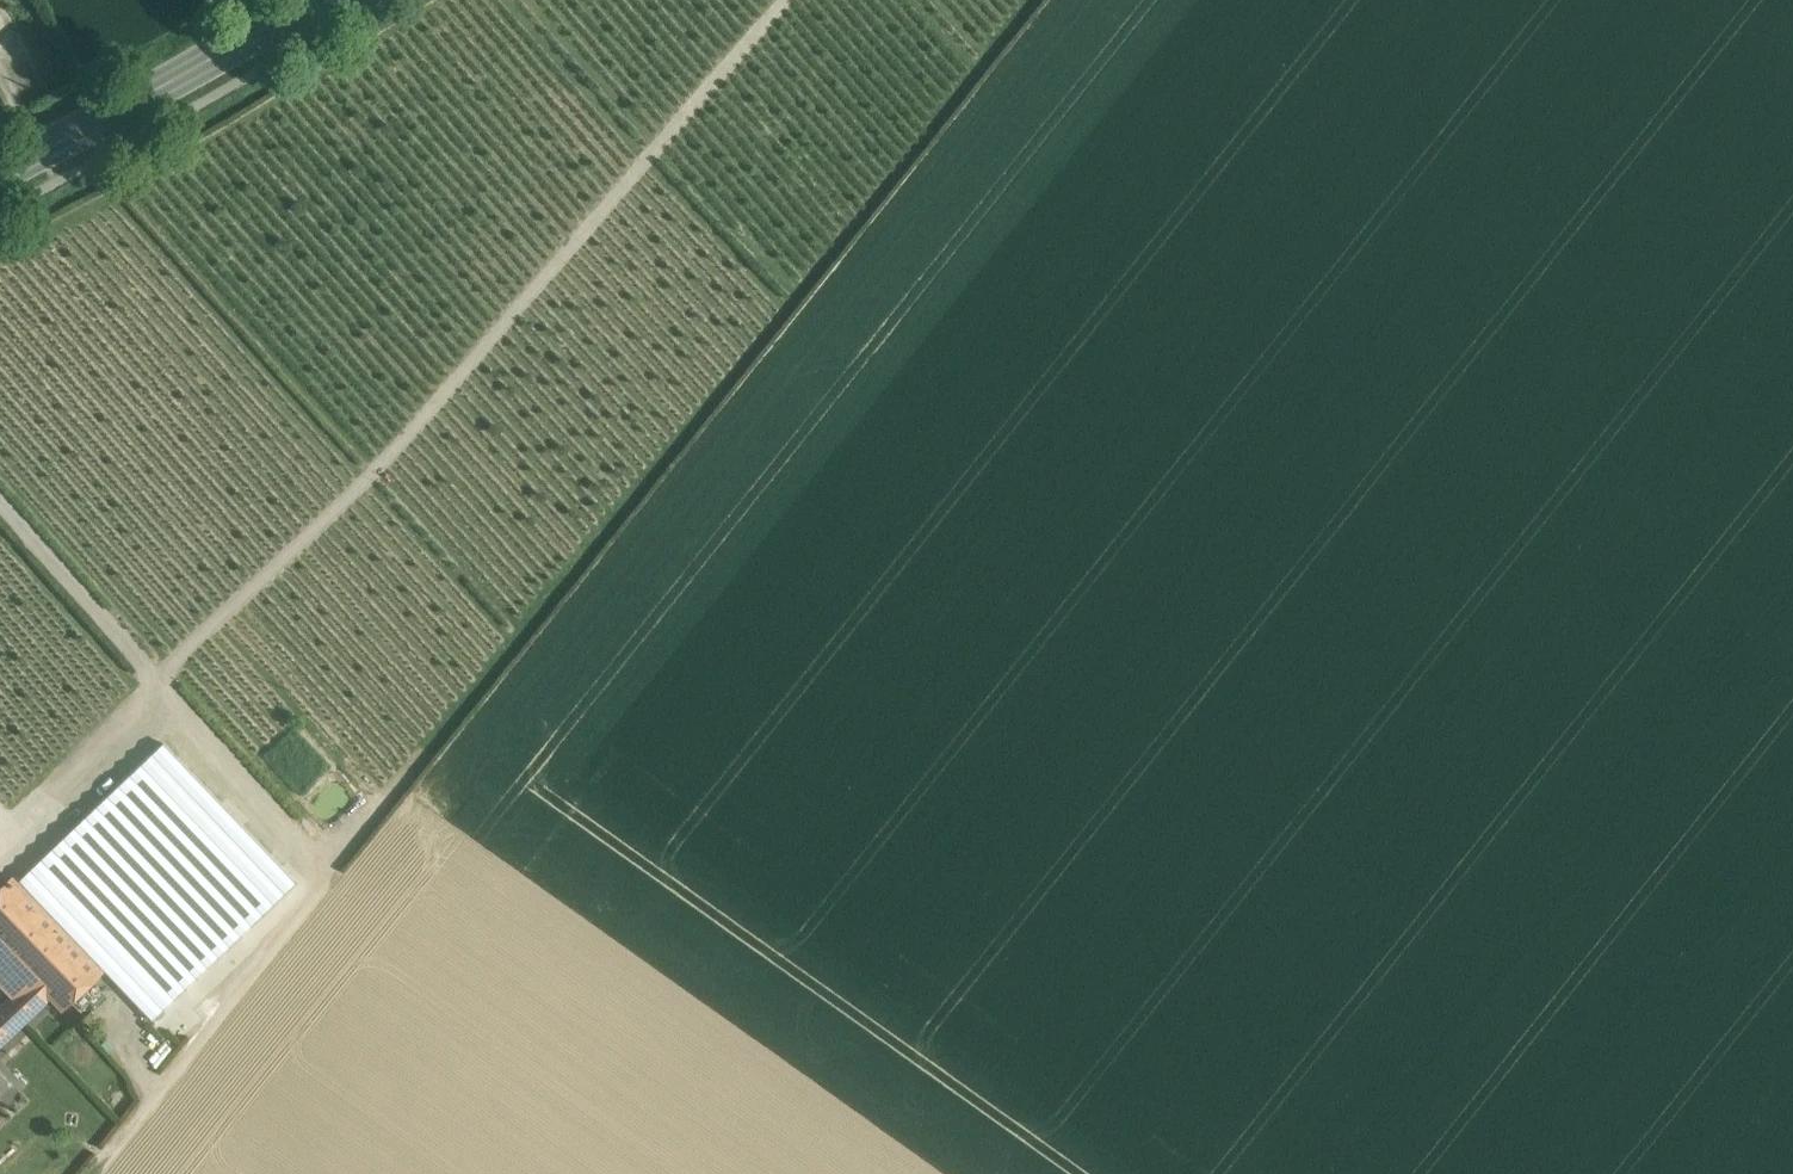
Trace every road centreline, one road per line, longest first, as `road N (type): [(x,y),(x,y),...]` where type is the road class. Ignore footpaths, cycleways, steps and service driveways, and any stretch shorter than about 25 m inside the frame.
road 1 (track): [(156,686),(186,647),(383,462),(789,0)]
road 2 (primary): [(310,0),(0,171)]

